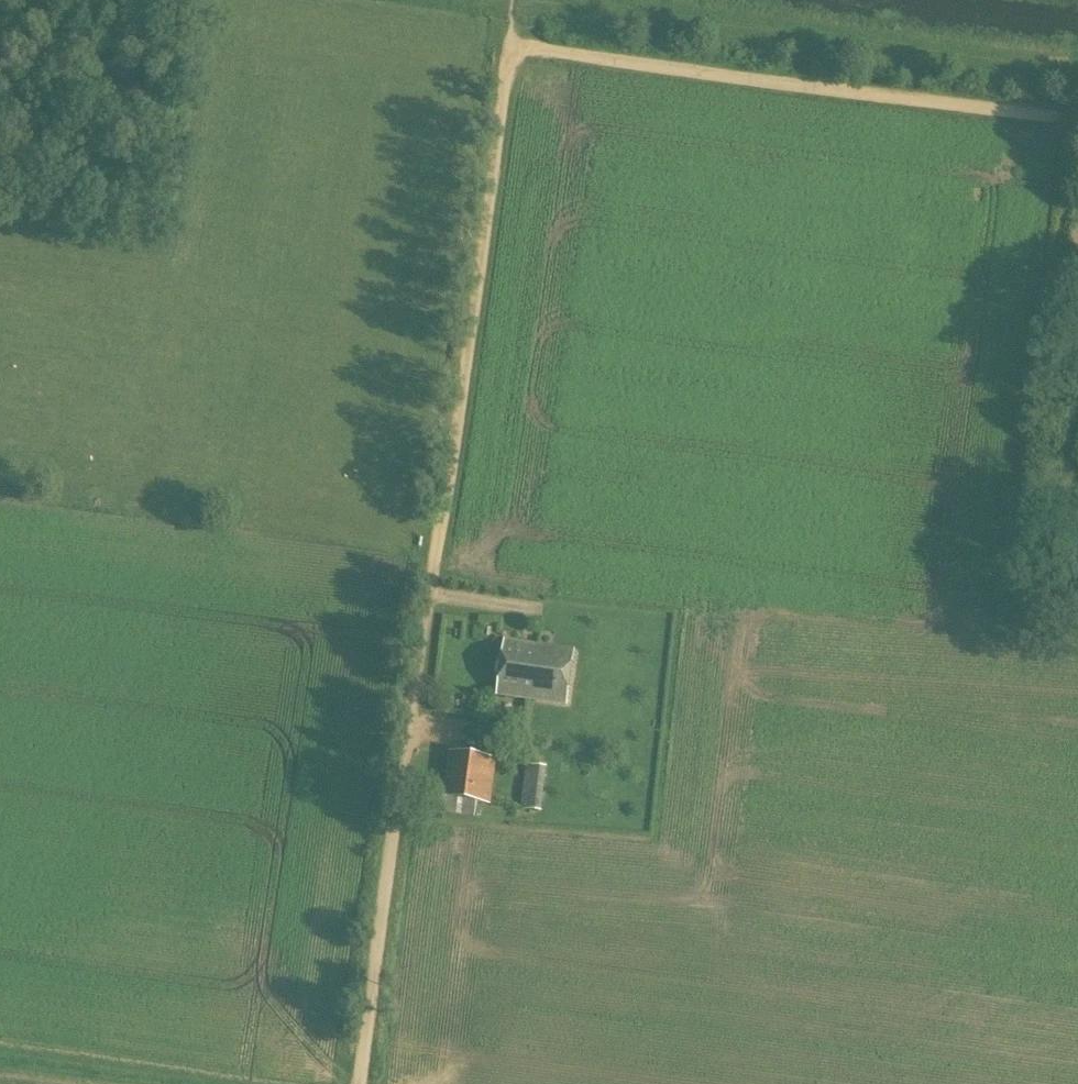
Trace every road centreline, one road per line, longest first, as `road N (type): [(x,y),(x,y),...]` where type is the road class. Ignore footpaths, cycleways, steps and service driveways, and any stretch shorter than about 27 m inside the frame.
road 1 (track): [(508,63),(360,1083)]
road 2 (track): [(508,63),(544,50),(1077,120)]
road 3 (track): [(512,16),(1077,87)]

